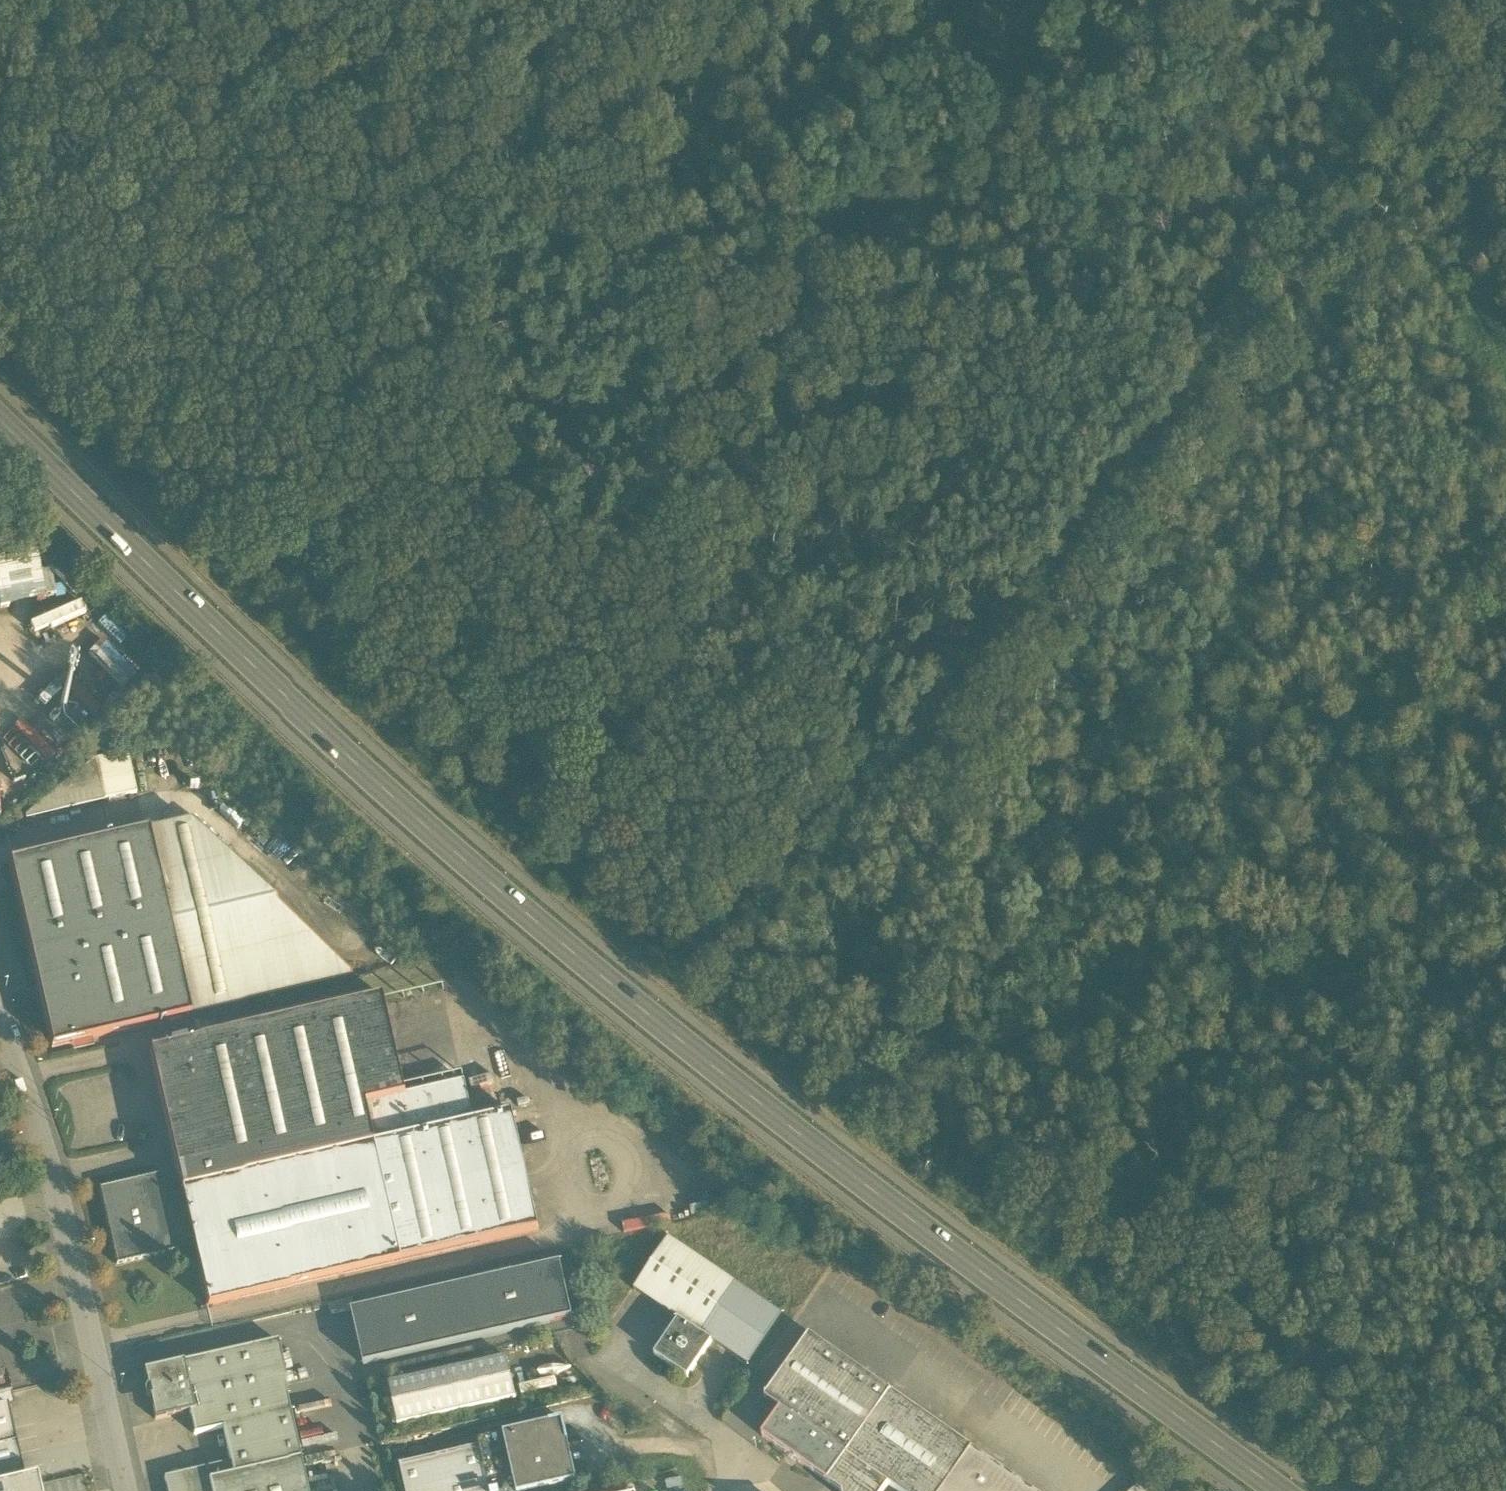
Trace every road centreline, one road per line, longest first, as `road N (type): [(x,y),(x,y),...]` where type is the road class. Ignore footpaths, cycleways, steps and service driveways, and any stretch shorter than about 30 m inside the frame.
road 1 (primary): [(0,418),(144,568),(499,897),(690,1058),(1276,1490)]
road 2 (residential): [(126,1490),(78,1280),(28,1101),(0,1035)]
road 3 (residential): [(718,1490),(733,1470),(586,1369),(577,1340)]

